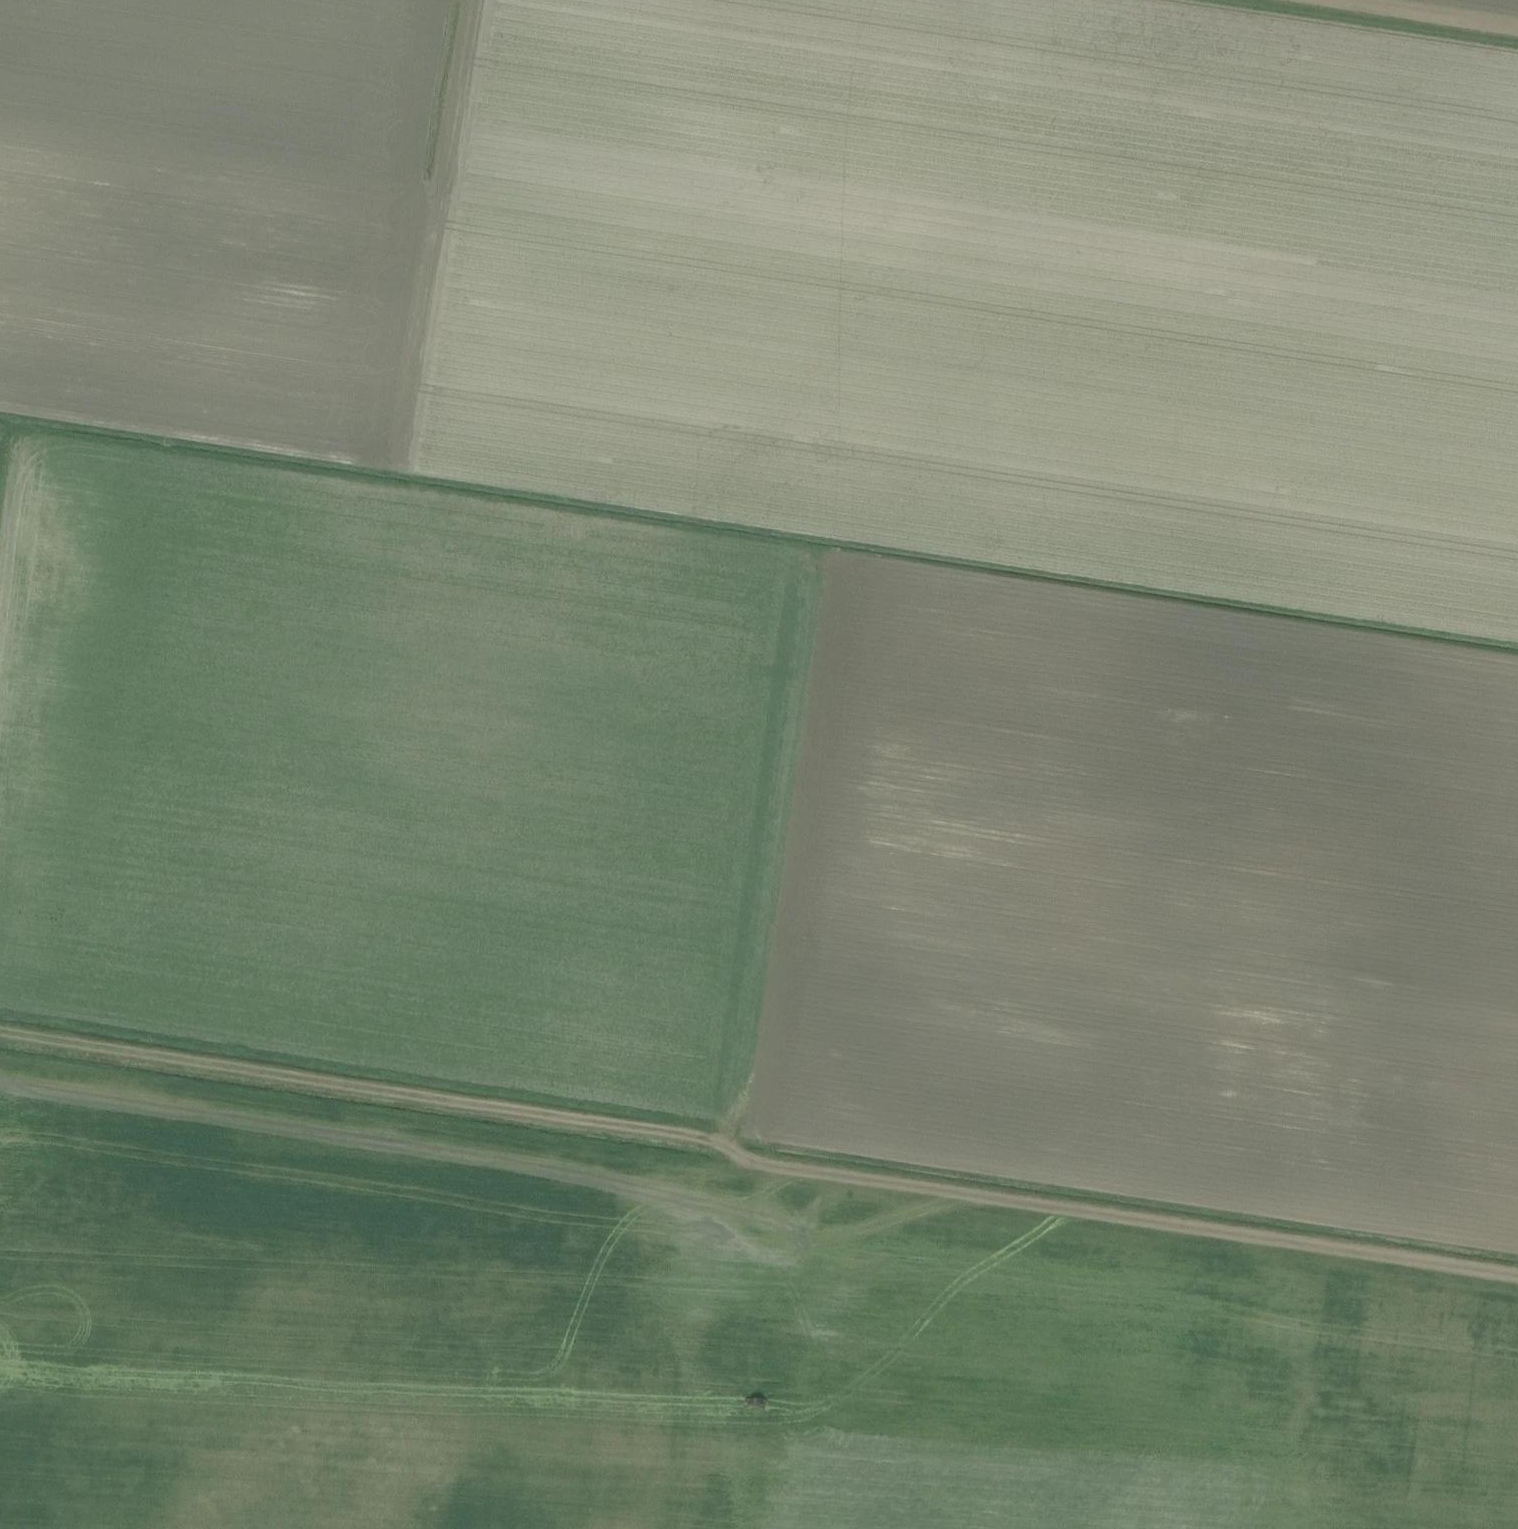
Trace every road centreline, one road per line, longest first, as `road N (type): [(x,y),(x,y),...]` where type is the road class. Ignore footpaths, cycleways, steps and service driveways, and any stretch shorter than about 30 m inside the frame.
road 1 (track): [(1517,1273),(797,1172),(737,1158),(720,1143),(0,1038)]
road 2 (track): [(1517,34),(1295,0)]

